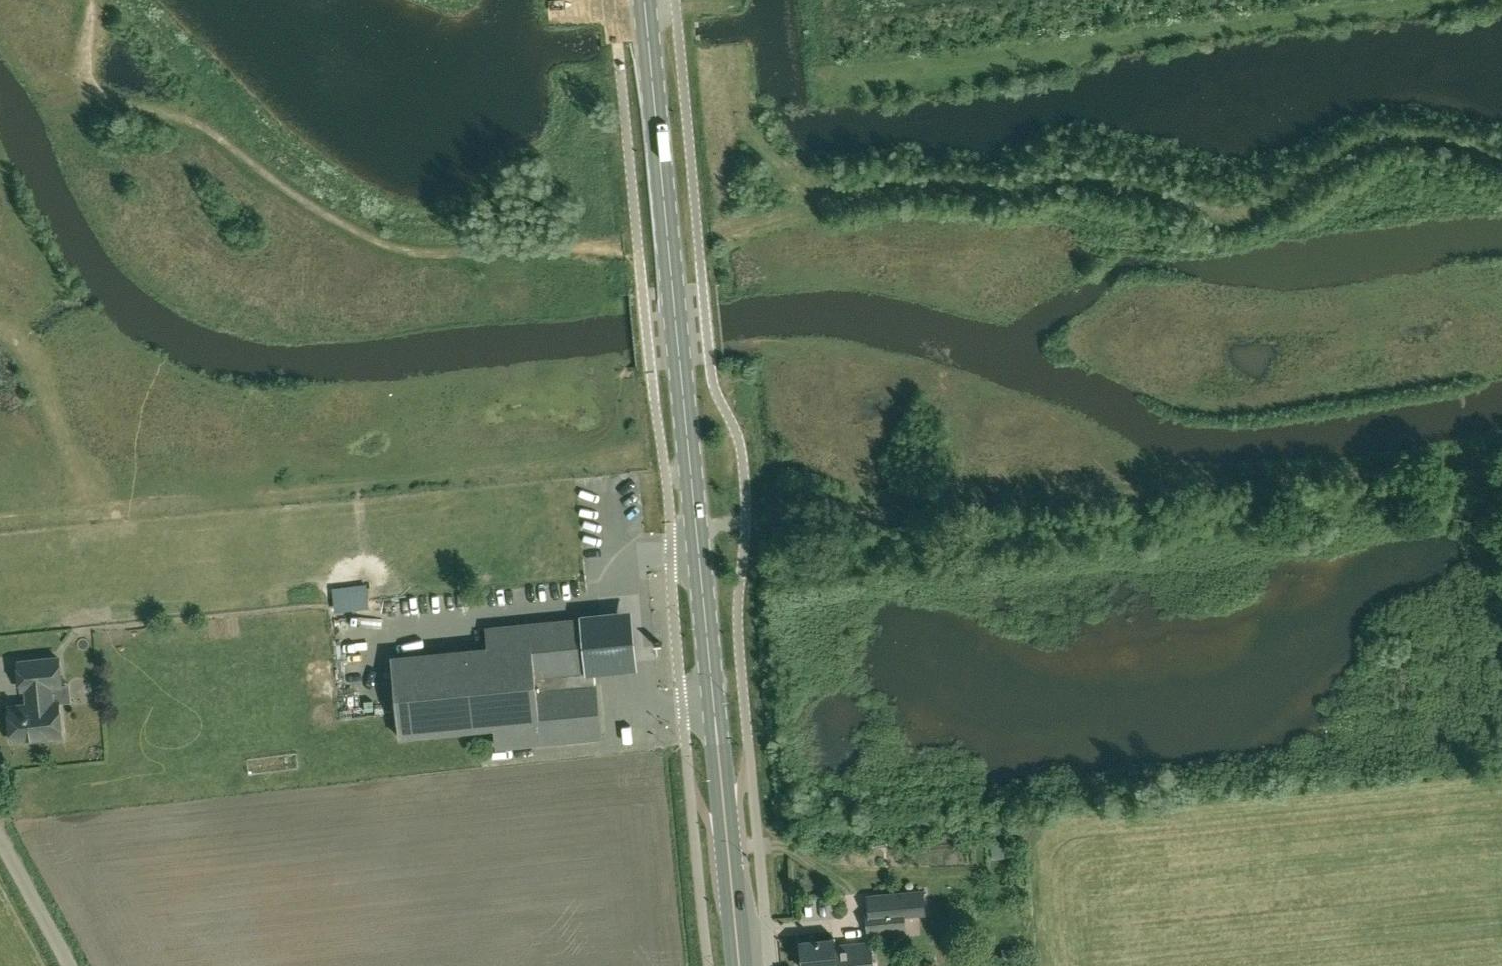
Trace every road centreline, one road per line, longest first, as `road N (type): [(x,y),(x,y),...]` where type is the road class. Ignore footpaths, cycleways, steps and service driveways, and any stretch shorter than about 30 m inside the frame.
road 1 (secondary): [(738,965),(645,0)]
road 2 (track): [(1501,155),(1413,132),(1264,206),(1067,182),(858,193),(699,236)]
road 3 (unclassified): [(71,965),(0,838)]

